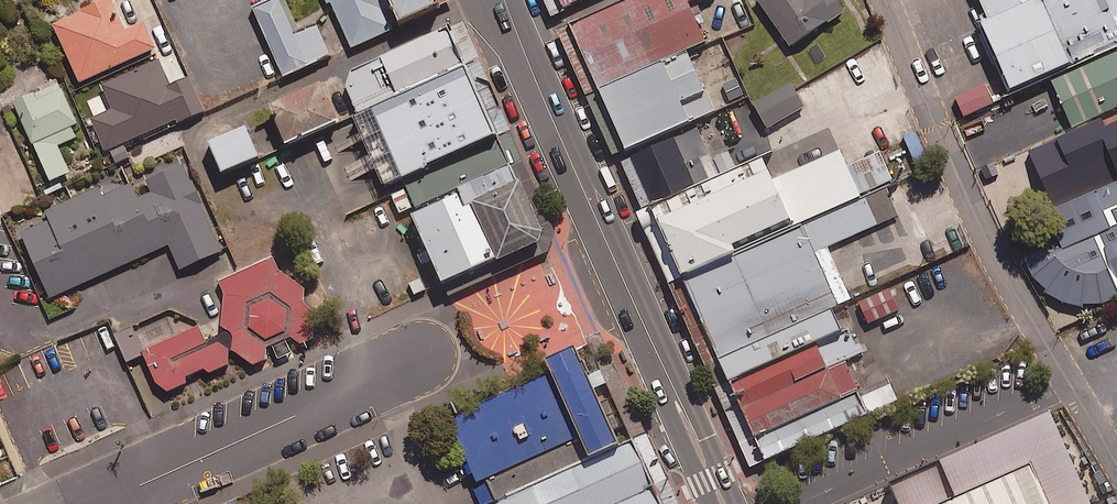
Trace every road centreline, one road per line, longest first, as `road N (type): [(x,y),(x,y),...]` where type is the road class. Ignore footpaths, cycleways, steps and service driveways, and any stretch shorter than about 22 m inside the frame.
road 1 (primary): [(505,0),(722,503)]
road 2 (residential): [(111,496),(425,358)]

